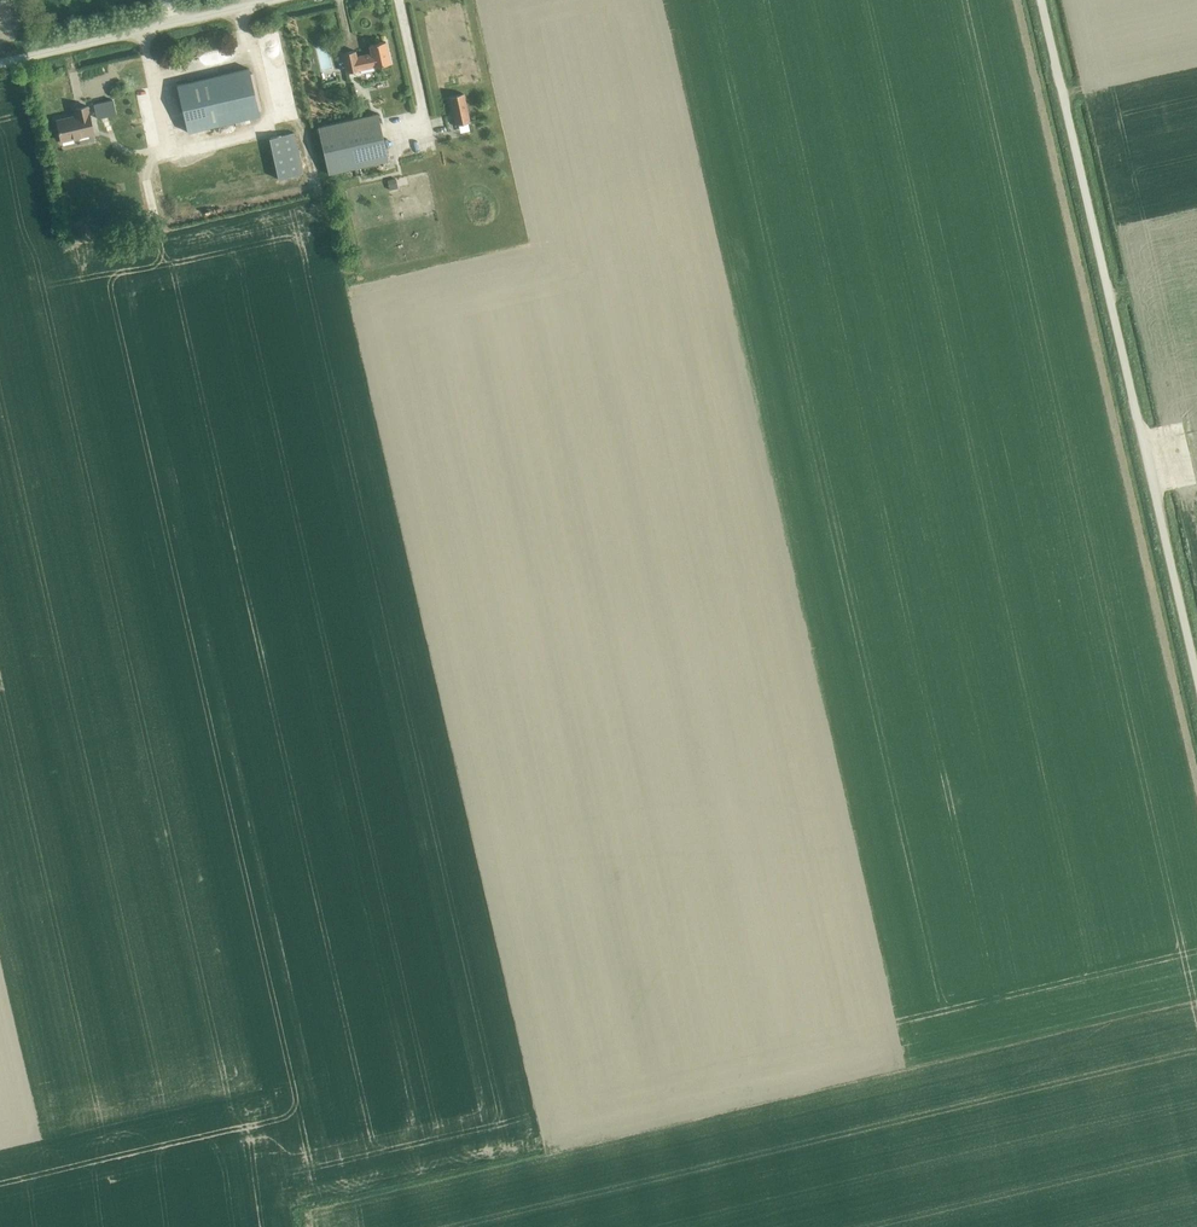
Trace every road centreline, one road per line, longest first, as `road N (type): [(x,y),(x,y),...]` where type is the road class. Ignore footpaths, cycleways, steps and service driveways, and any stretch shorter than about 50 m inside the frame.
road 1 (unclassified): [(1196,678),(1041,0)]
road 2 (unclassified): [(0,63),(273,0)]

